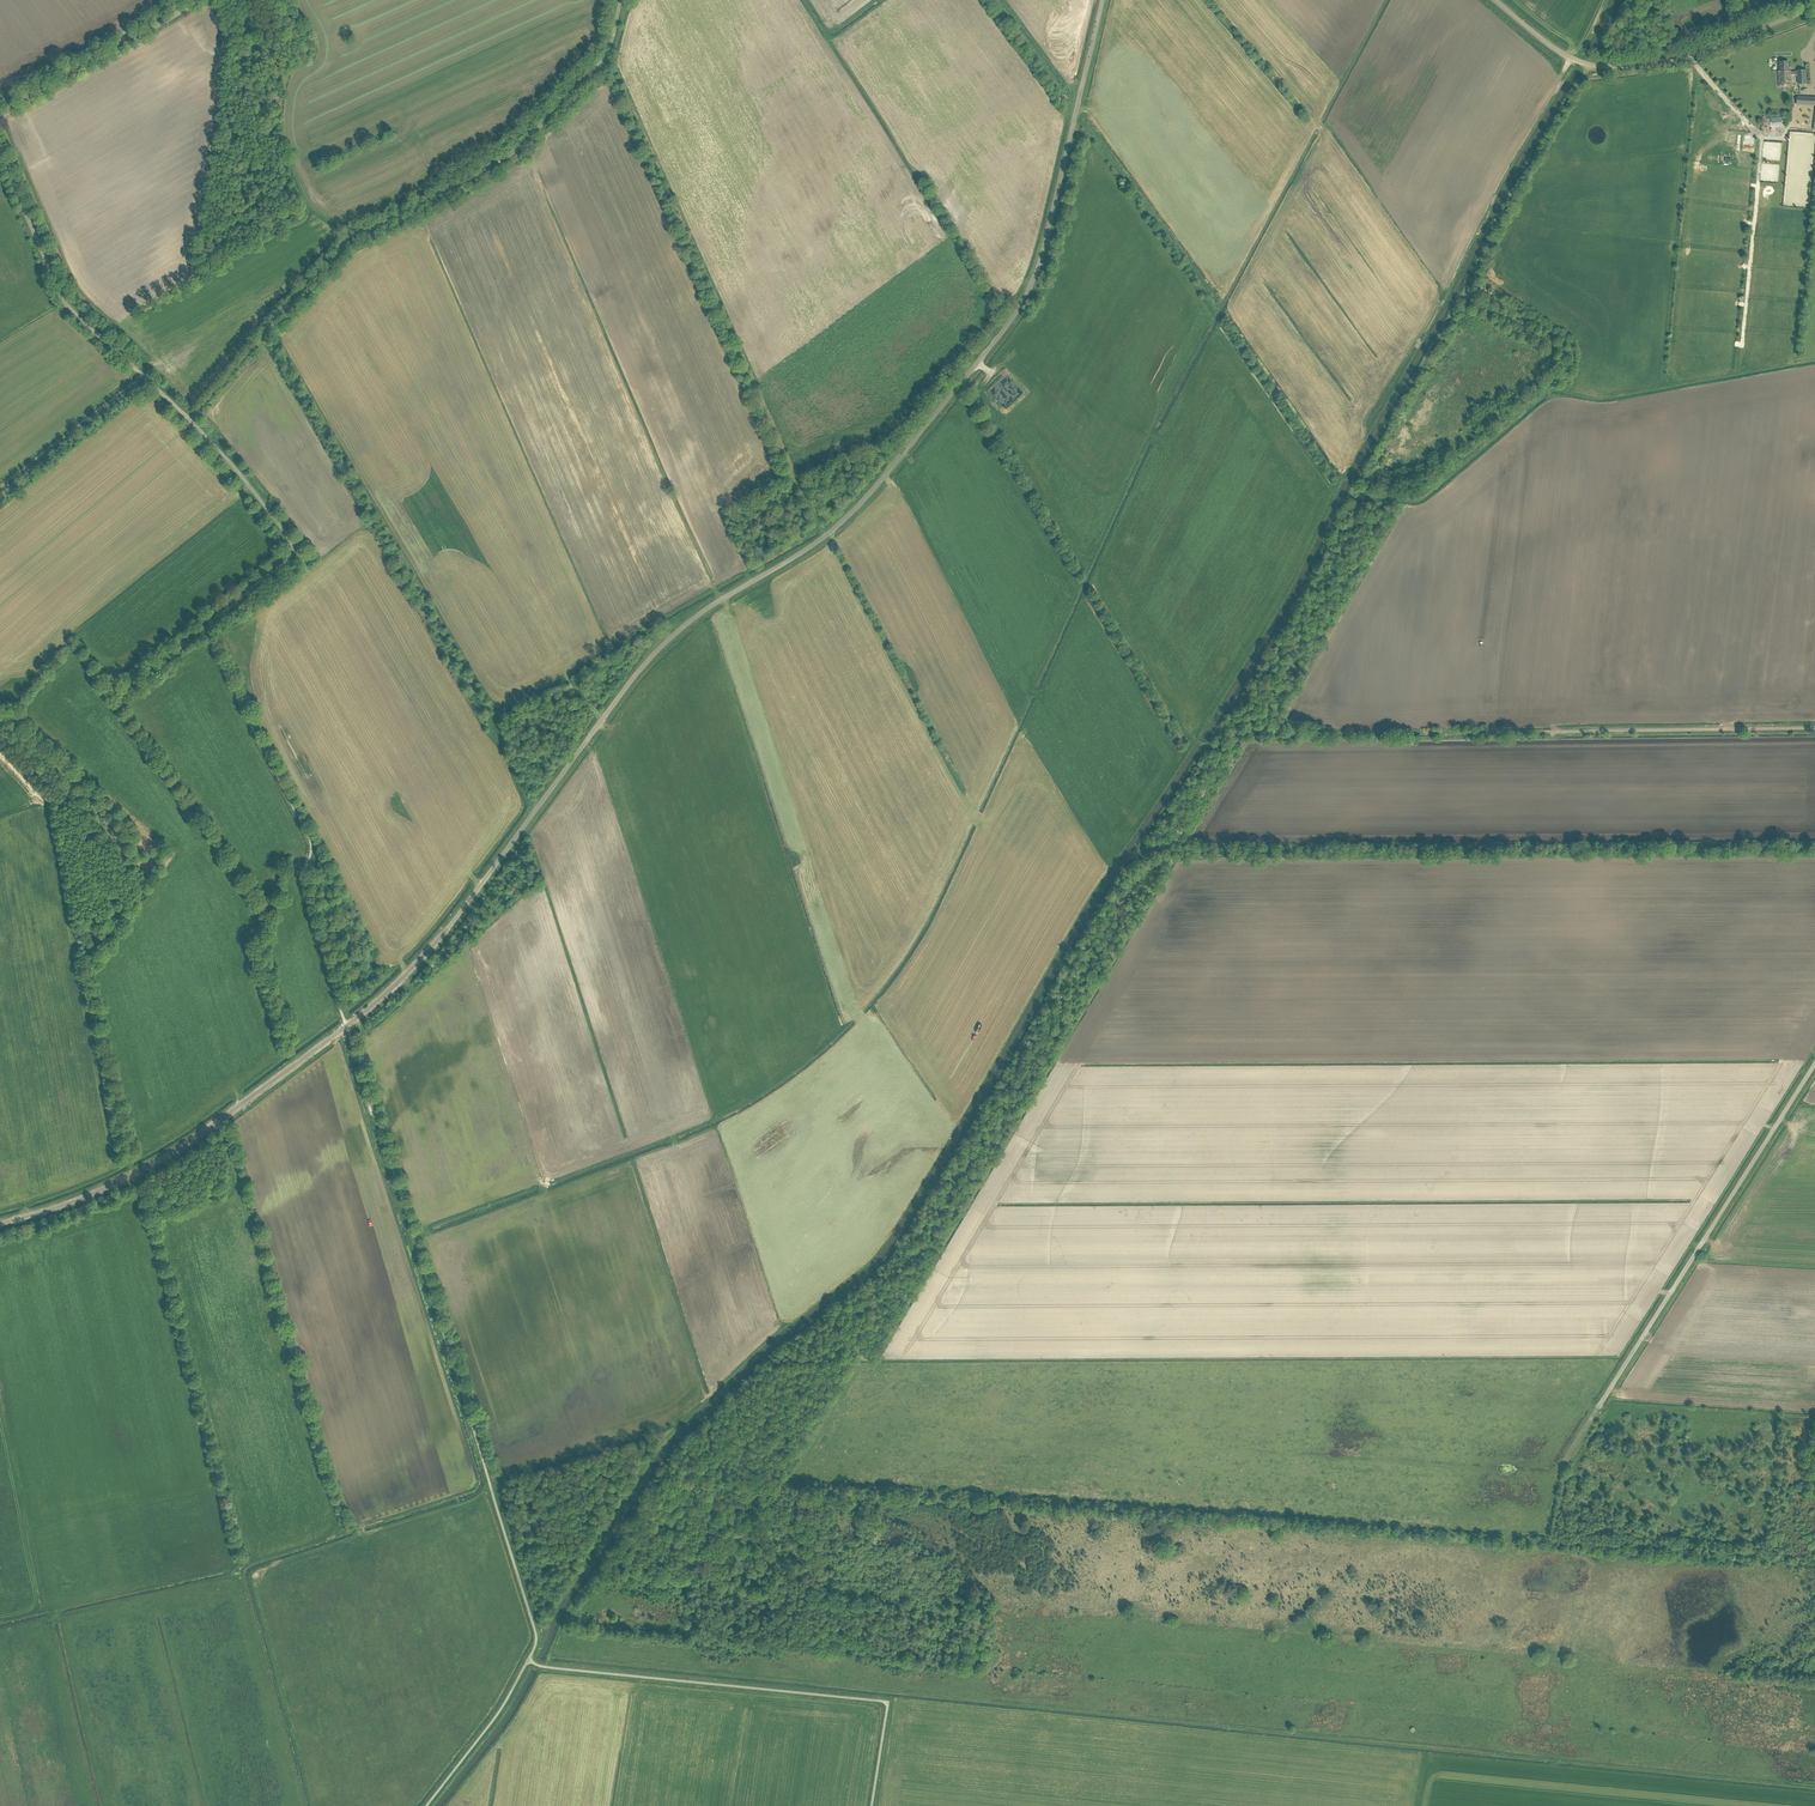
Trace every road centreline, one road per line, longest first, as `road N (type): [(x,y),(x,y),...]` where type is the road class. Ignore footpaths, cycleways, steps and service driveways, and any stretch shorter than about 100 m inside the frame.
road 1 (unclassified): [(0,1223),(86,1195),(168,1155),(375,1004),(439,940),(639,670),(710,607),(809,548),(865,499),(1029,289),(1103,0)]
road 2 (unclassified): [(168,658),(286,560),(292,544),(227,459),(69,308),(0,156)]
road 3 (track): [(620,0),(606,53),(534,132),(443,194),(339,244),(189,420)]
road 4 (unclassified): [(1562,1466),(1814,1062)]
road 5 (track): [(1557,731),(1248,734),(1206,743)]
road 6 (unclassified): [(1495,0),(1551,47),(1605,67),(1682,58),(1814,7)]
road 7 (unclassified): [(1814,728),(1557,731)]
road 8 (unclassified): [(0,117),(197,0)]
road 9 (track): [(143,375),(0,487)]

